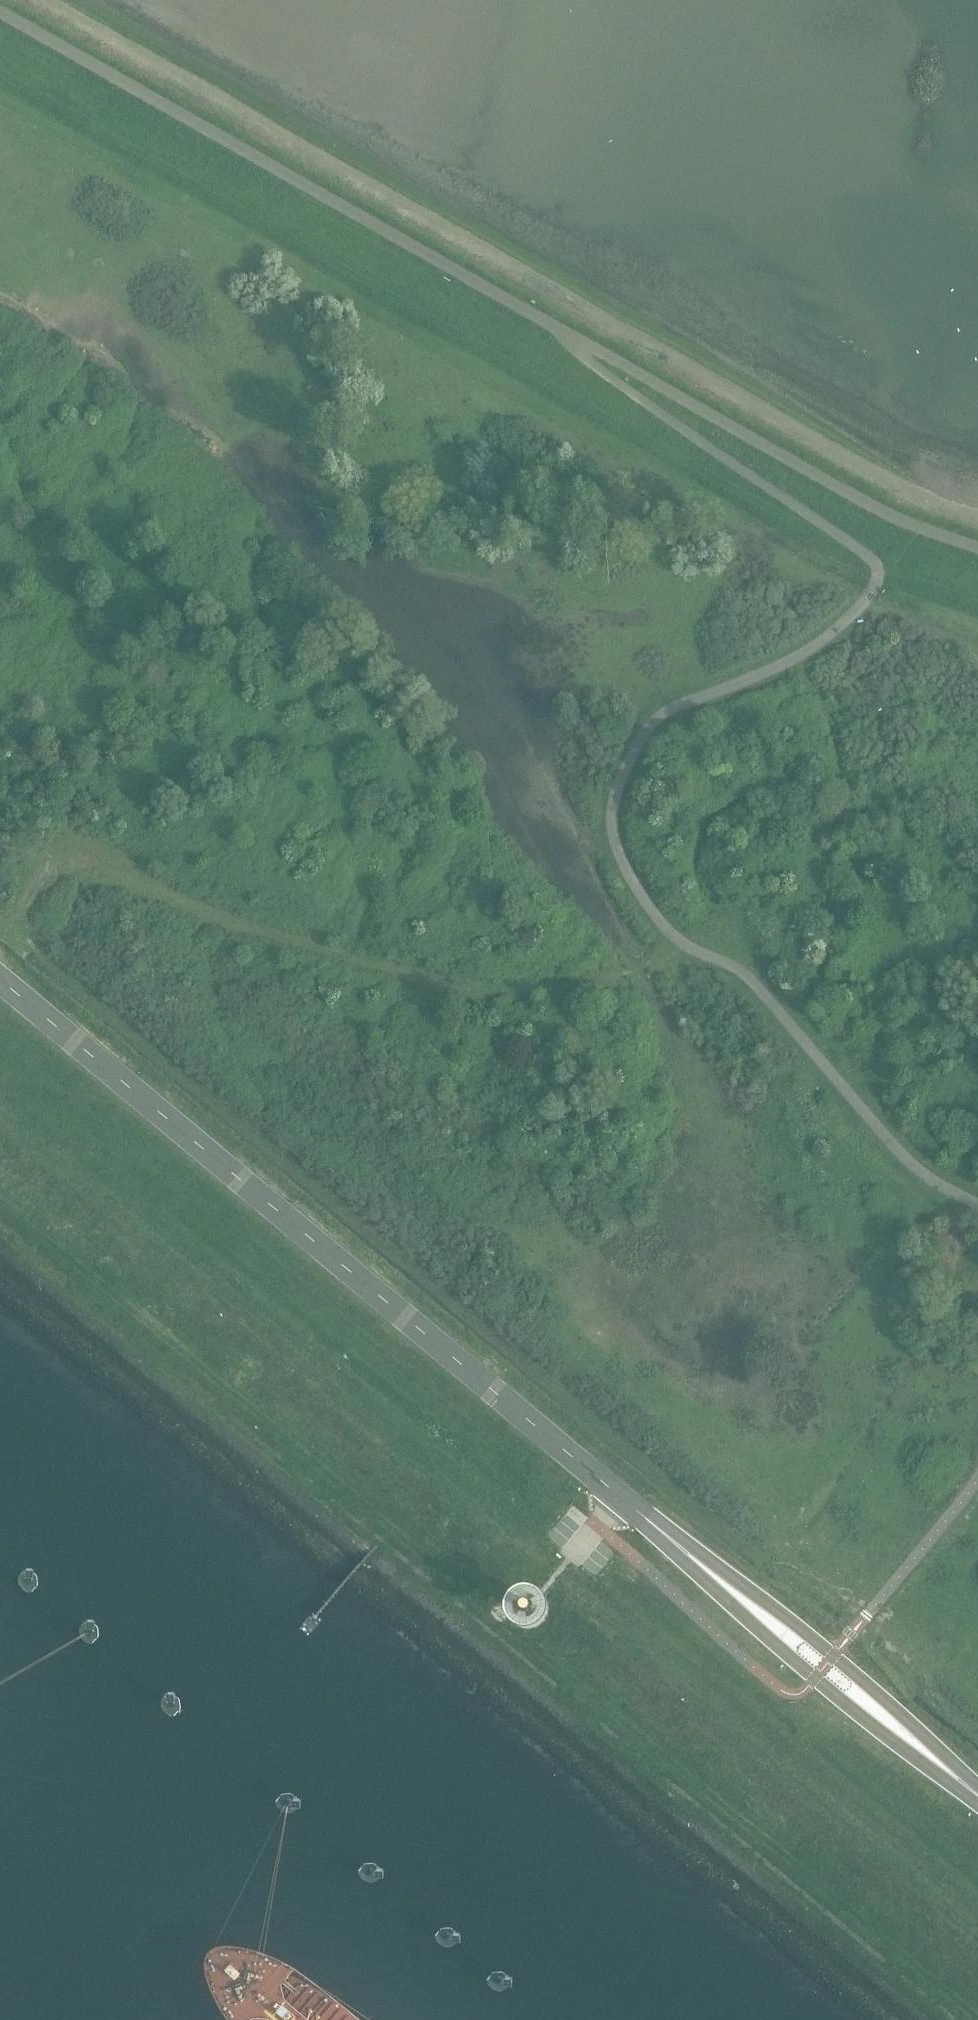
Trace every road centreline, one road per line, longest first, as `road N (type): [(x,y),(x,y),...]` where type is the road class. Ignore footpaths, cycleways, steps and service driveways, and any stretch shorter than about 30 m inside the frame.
road 1 (tertiary): [(977,1793),(0,979)]
road 2 (track): [(0,931),(51,865),(100,855),(185,905),(411,973),(487,985),(640,974),(677,940)]

